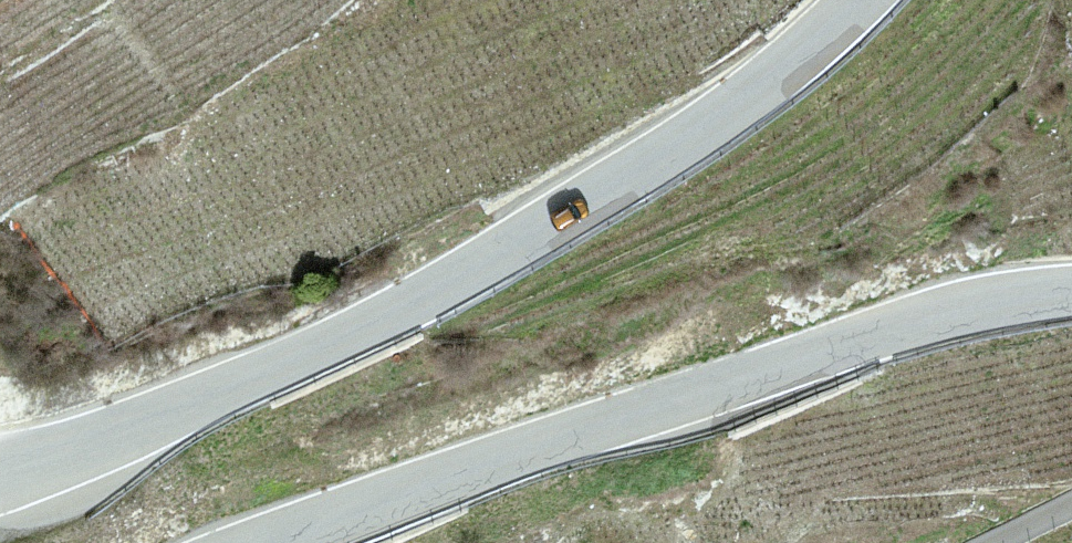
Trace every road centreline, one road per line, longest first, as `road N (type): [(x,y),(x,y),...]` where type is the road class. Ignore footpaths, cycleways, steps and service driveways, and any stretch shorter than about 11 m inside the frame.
road 1 (unclassified): [(0,474),(159,419),(482,266),(720,117),(864,0)]
road 2 (unclassified): [(1071,292),(883,327),(269,542)]

